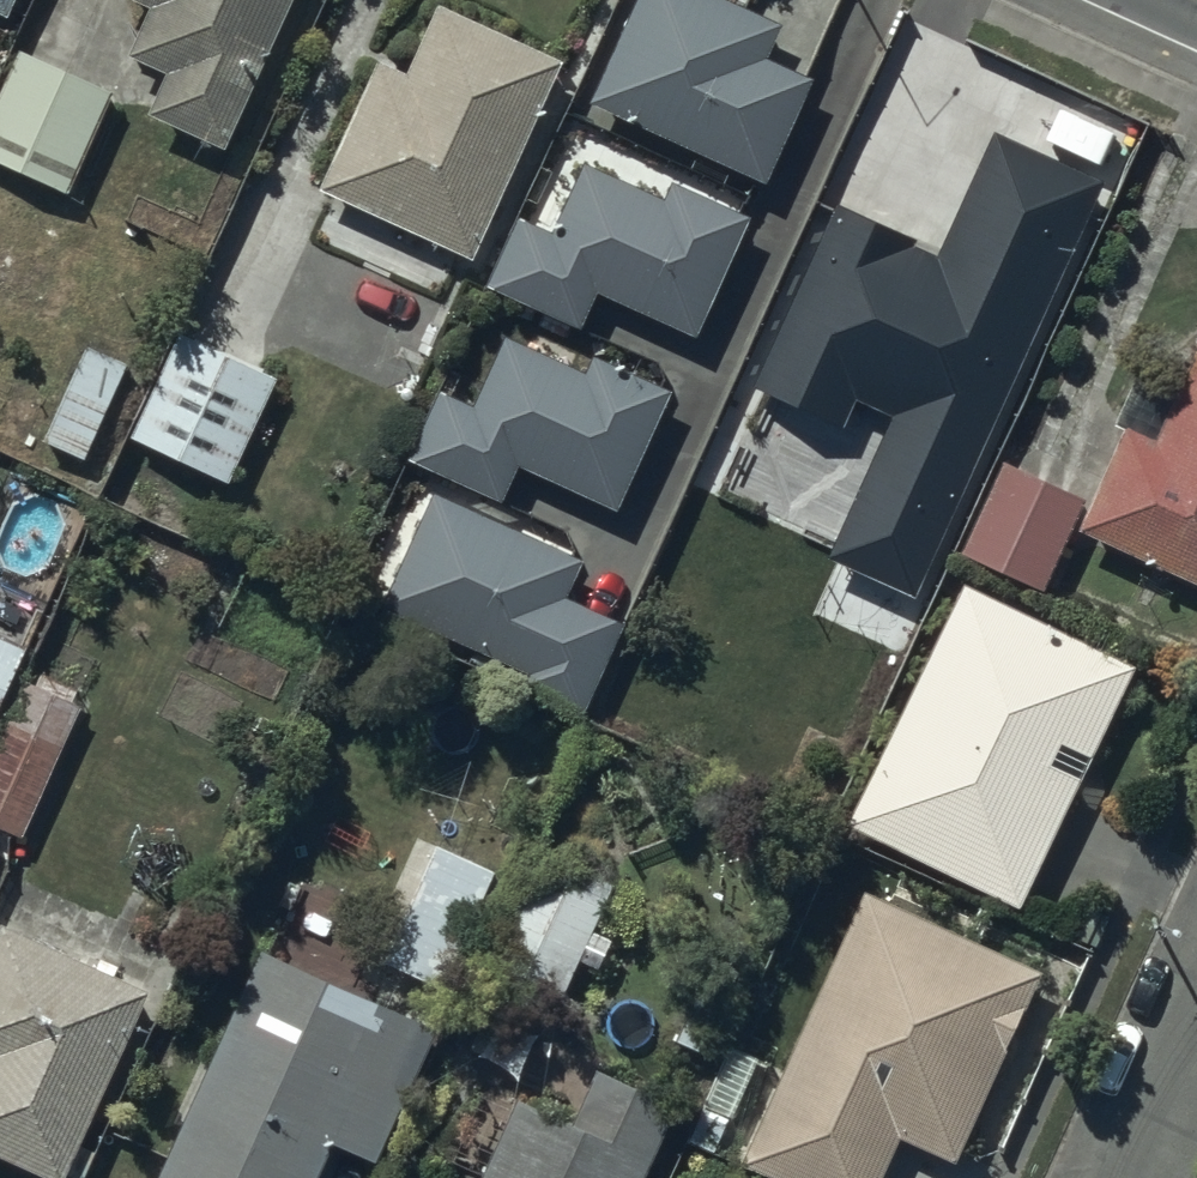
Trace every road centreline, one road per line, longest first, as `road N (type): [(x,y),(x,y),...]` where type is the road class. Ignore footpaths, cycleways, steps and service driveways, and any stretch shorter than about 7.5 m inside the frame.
road 1 (residential): [(1120,1177),(1196,1005)]

